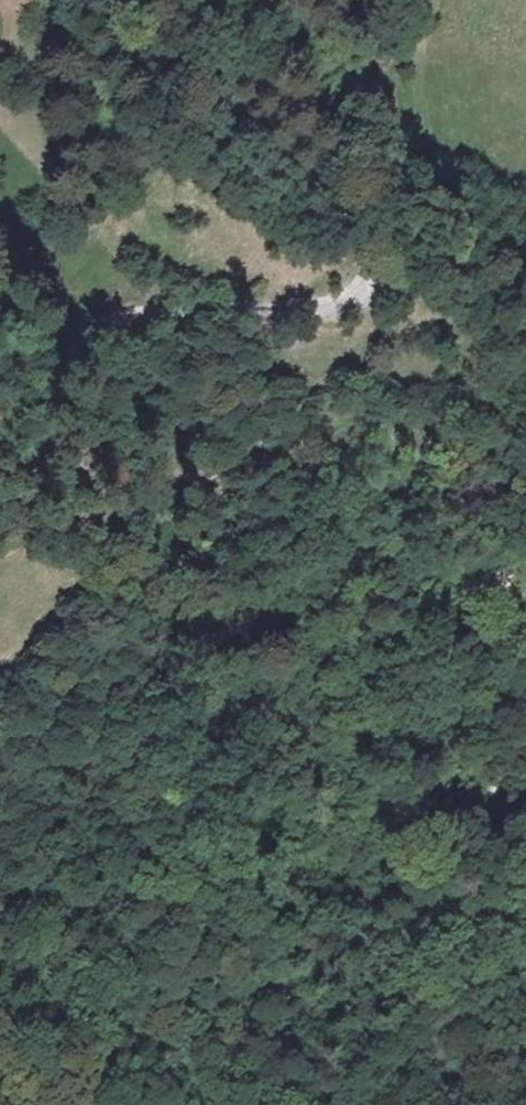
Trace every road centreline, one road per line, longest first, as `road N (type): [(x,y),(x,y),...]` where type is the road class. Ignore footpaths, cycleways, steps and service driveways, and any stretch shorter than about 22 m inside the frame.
road 1 (track): [(379,0),(365,195),(395,257),(373,291),(341,308),(260,322),(181,310),(0,354)]

